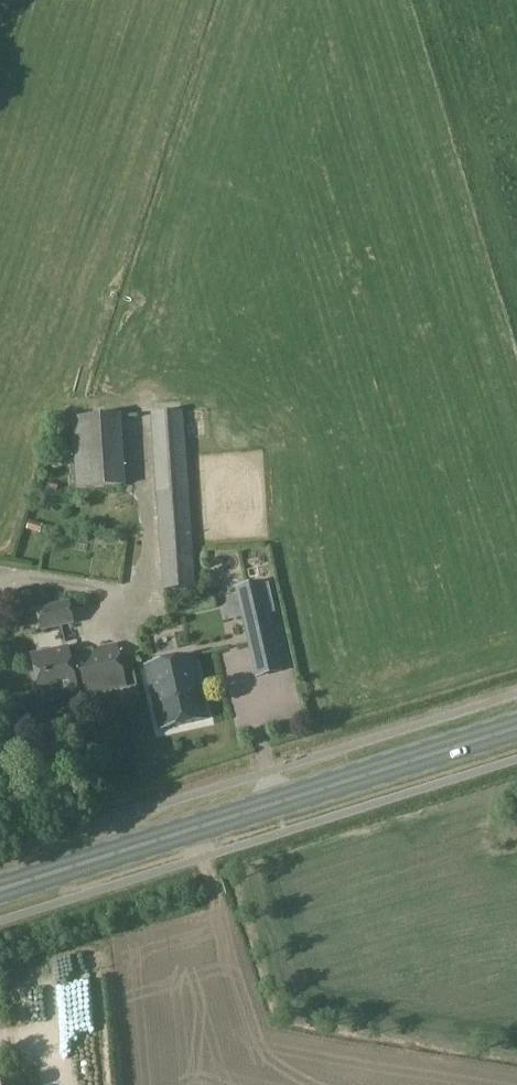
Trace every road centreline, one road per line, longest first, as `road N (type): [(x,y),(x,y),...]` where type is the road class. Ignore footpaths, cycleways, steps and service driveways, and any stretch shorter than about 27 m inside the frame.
road 1 (primary): [(0,890),(516,728)]

